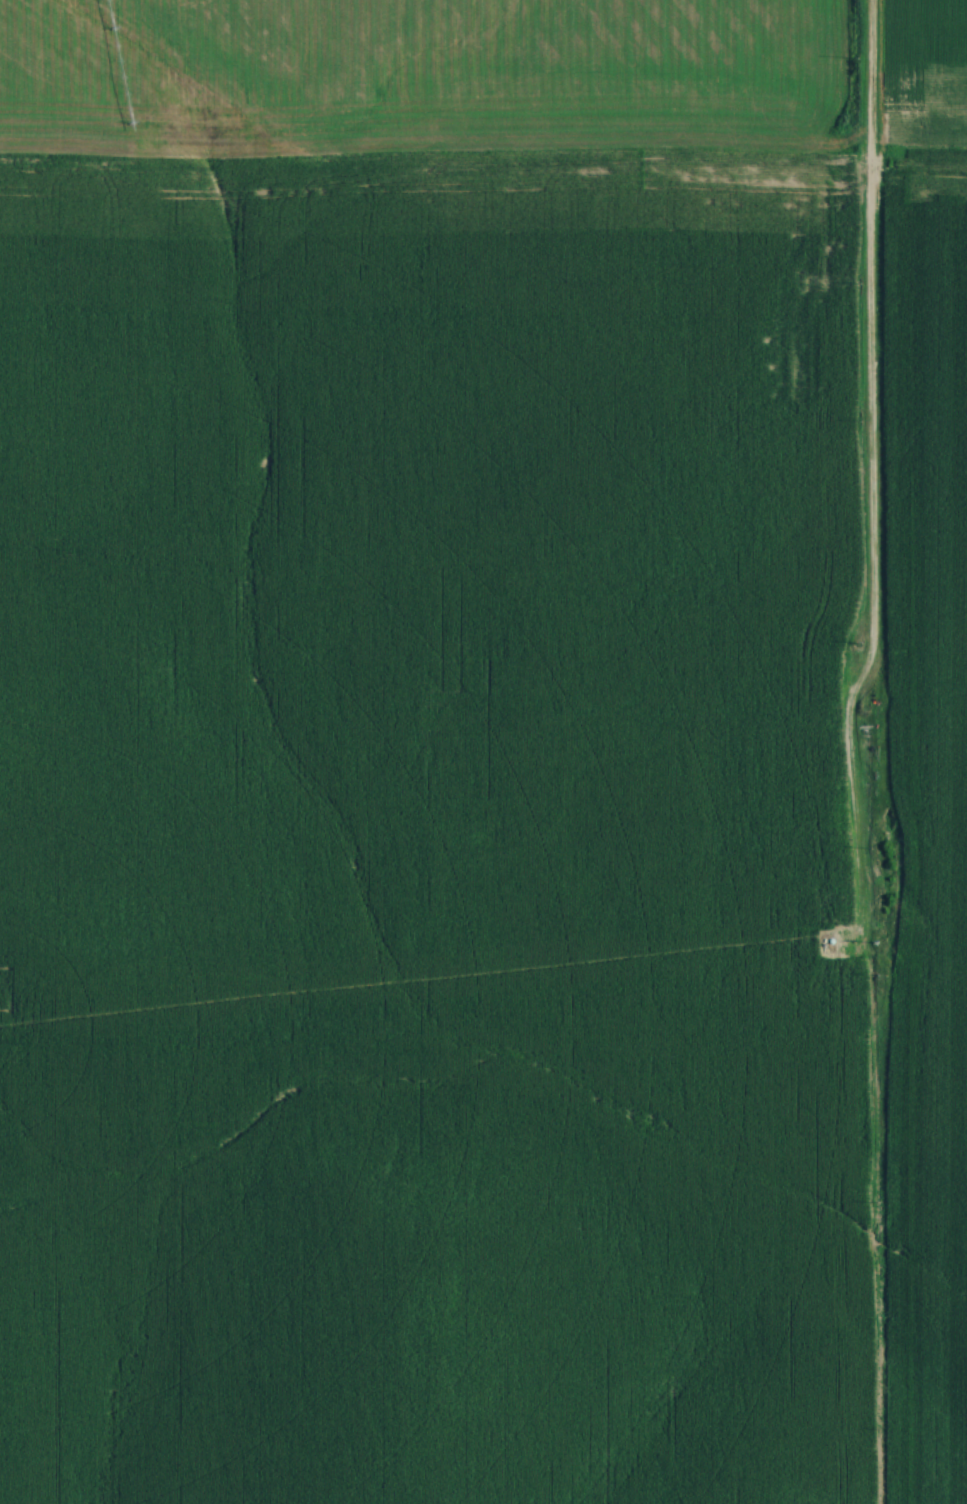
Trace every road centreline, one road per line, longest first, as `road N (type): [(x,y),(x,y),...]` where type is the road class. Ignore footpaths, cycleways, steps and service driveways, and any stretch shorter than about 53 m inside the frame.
road 1 (residential): [(859,695),(871,651),(868,0)]

